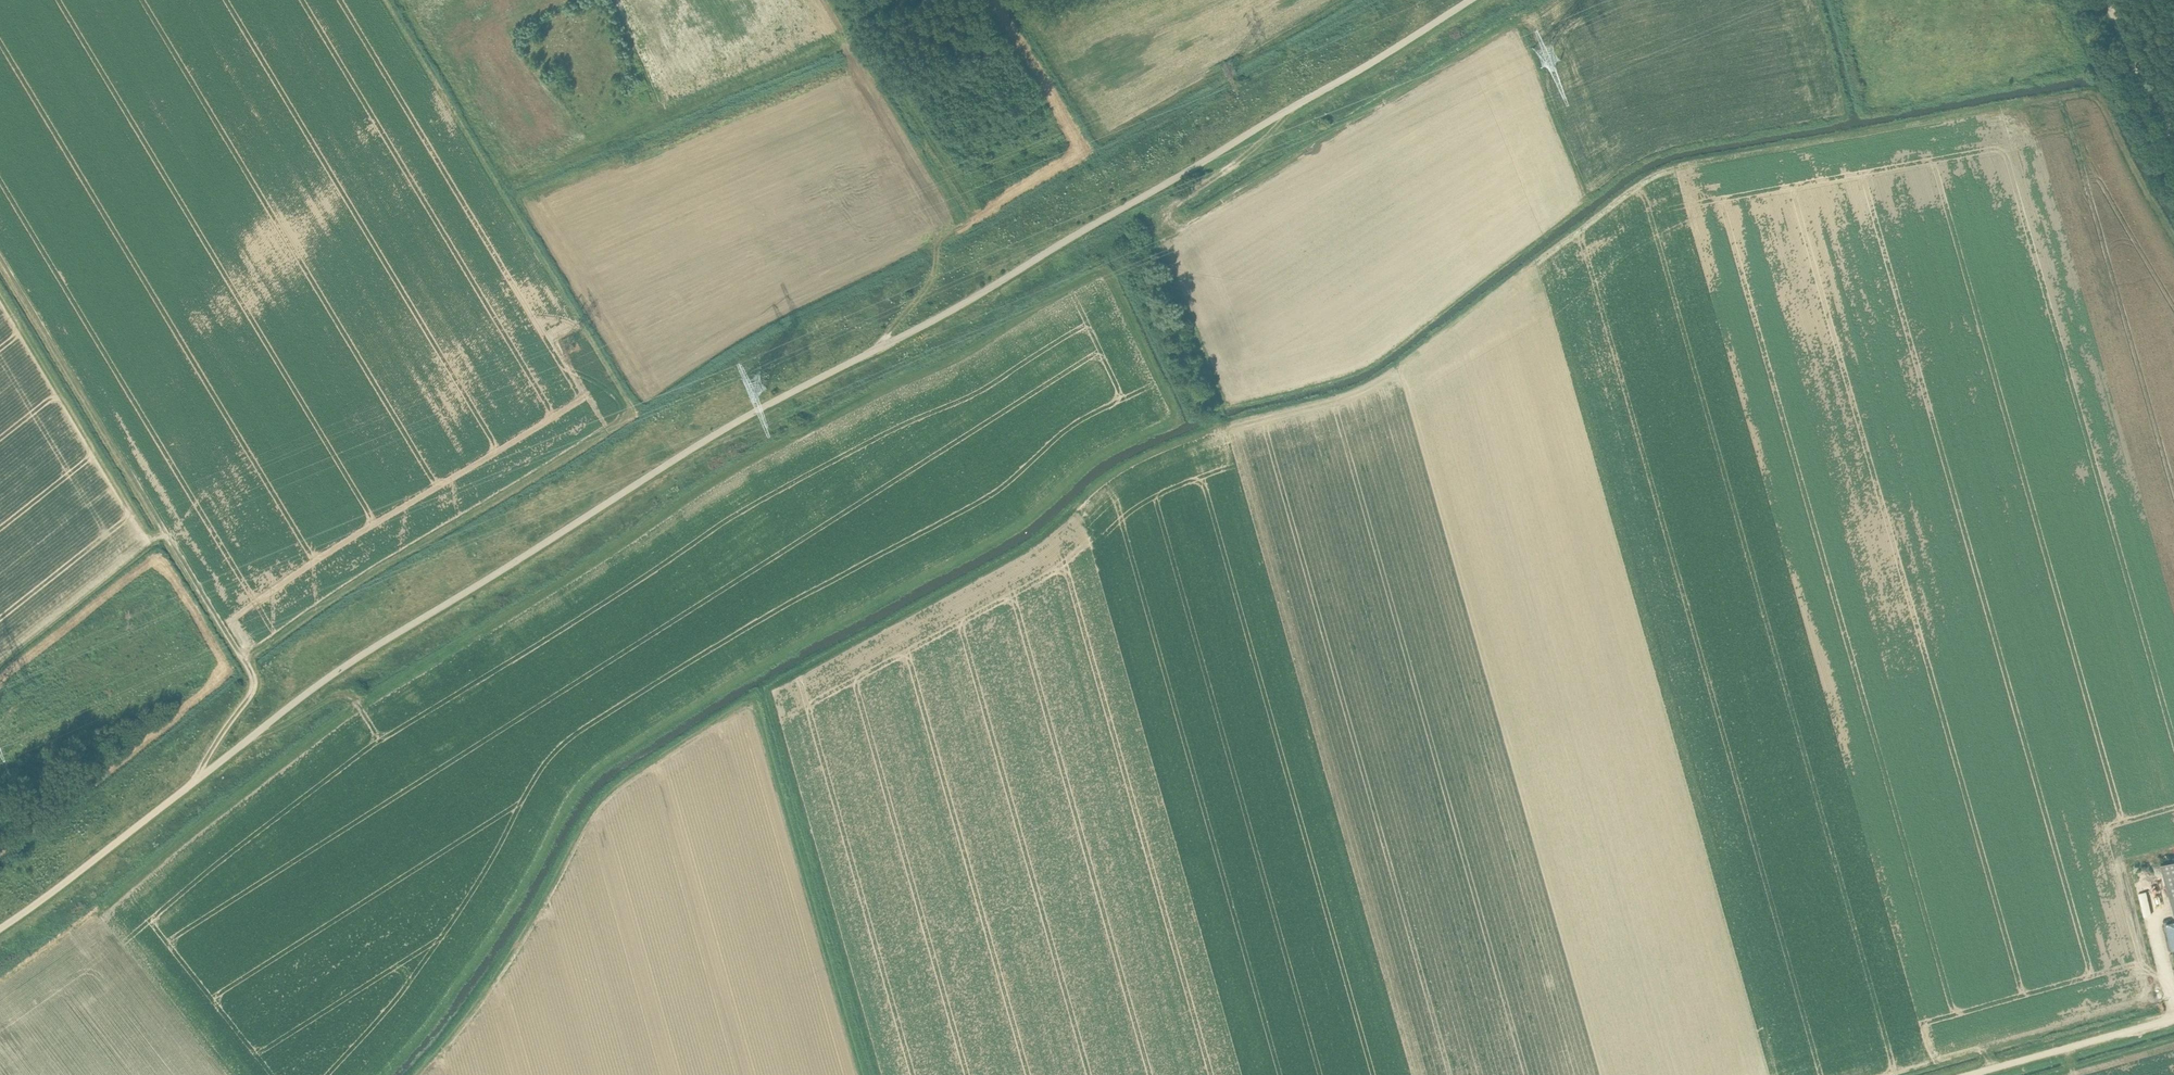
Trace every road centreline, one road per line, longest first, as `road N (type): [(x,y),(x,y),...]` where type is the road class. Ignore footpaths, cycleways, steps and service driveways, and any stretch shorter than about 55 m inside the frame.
road 1 (unclassified): [(0,928),(317,686),(511,560),(730,425),(951,311),(1471,0)]
road 2 (track): [(874,348),(927,287),(941,239),(971,213),(864,34),(589,148)]
road 3 (track): [(196,779),(253,682),(164,532)]
road 4 (unclassified): [(1976,1074),(2173,1020)]
road 5 (track): [(1283,113),(1267,137),(1170,206),(1167,223),(1194,220)]
road 6 (track): [(956,229),(859,66)]
road 7 (unclassified): [(2113,0),(2173,134)]

